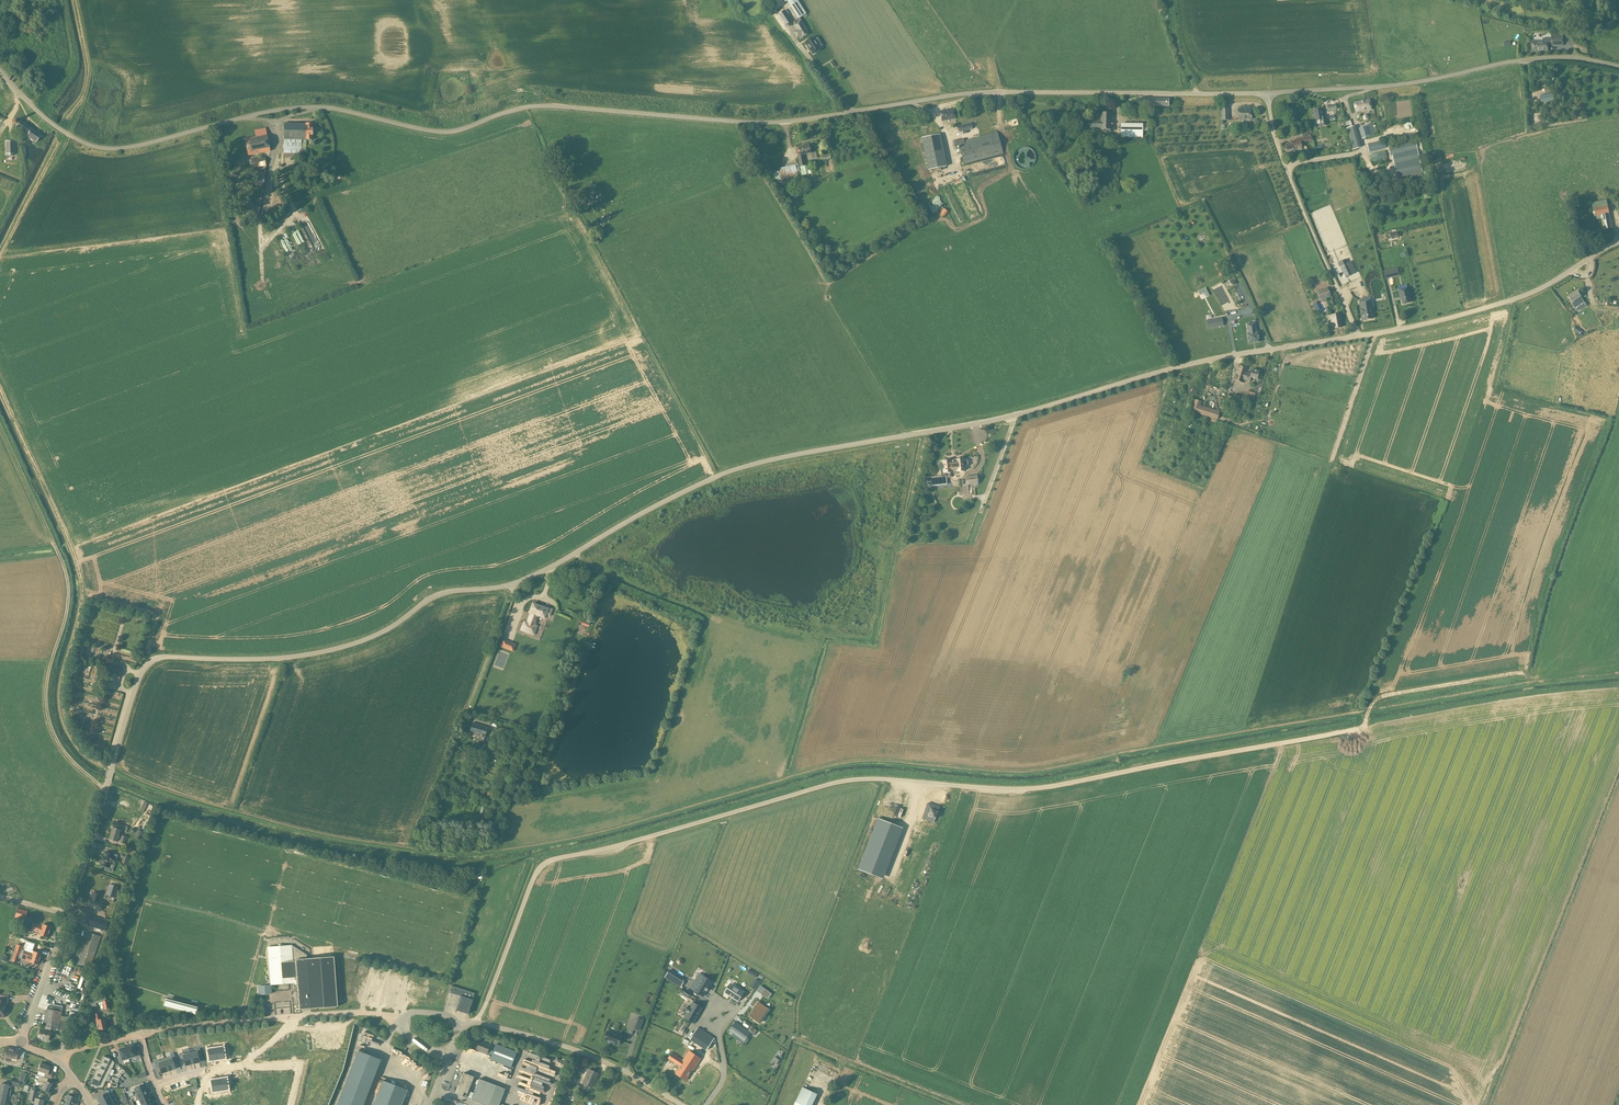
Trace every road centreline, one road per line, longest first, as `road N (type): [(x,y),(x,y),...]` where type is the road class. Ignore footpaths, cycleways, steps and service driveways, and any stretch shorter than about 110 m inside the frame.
road 1 (tertiary): [(20,1043),(139,679),(157,658),(256,659),(362,642),(449,591),(535,574),(743,467),(1017,415),(1178,367),(1358,336)]
road 2 (unclassified): [(1267,93),(1006,91),(761,123),(530,106),(448,131),(310,107),(113,149),(62,131),(0,73)]
road 3 (track): [(476,1023),(536,872),(560,858),(856,778),(1007,789),(1364,724)]
road 4 (unclassified): [(1618,65),(1541,58),(1420,82),(1267,93)]
road 5 (tertiary): [(1618,241),(1525,295),(1358,336)]
road 6 (track): [(959,1104),(733,1011),(718,1032)]
road 7 (unclassified): [(1358,336),(1278,151),(1267,93)]
road 8 (track): [(899,436),(910,458),(873,637),(826,634)]
road 9 (unclassified): [(684,1104),(568,1046),(484,1023),(458,1026)]
road 10 (track): [(1364,724),(1385,695),(1519,672)]
road 11 (residential): [(60,1062),(73,1050),(142,1036),(154,1084)]
road 12 (track): [(1375,334),(1336,459)]
road 13 (unclassified): [(266,1020),(395,1018)]

